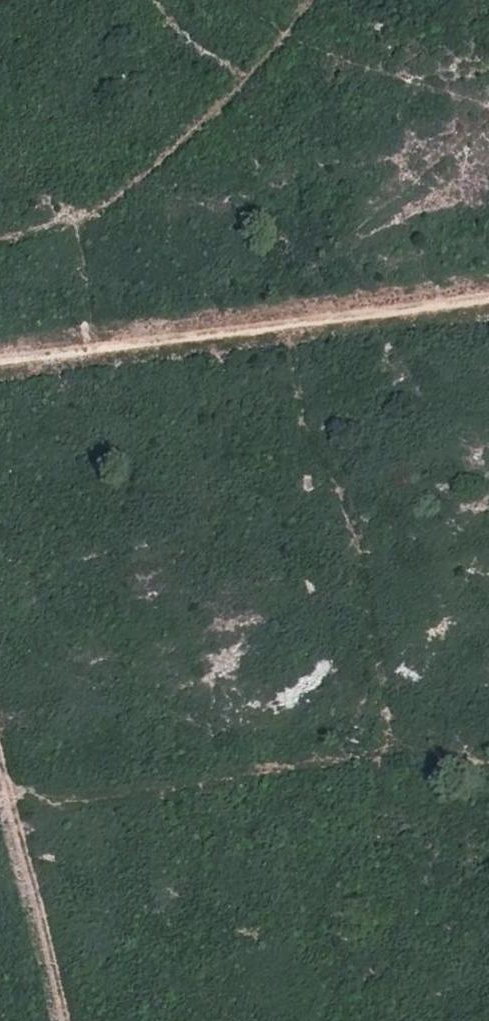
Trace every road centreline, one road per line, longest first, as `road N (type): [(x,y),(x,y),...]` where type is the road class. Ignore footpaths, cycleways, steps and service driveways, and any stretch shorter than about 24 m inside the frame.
road 1 (track): [(488,293),(0,369)]
road 2 (track): [(0,789),(66,1020)]

